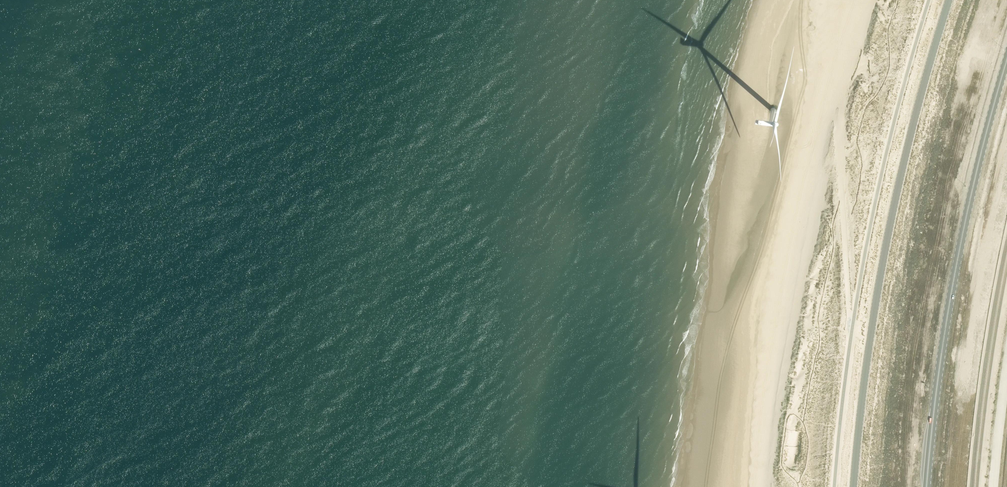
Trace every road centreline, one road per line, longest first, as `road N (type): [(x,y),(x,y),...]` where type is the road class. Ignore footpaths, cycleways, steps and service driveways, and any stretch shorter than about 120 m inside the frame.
road 1 (unclassified): [(949,0),(900,181),(852,486)]
road 2 (secondary): [(1006,59),(958,260),(927,486)]

